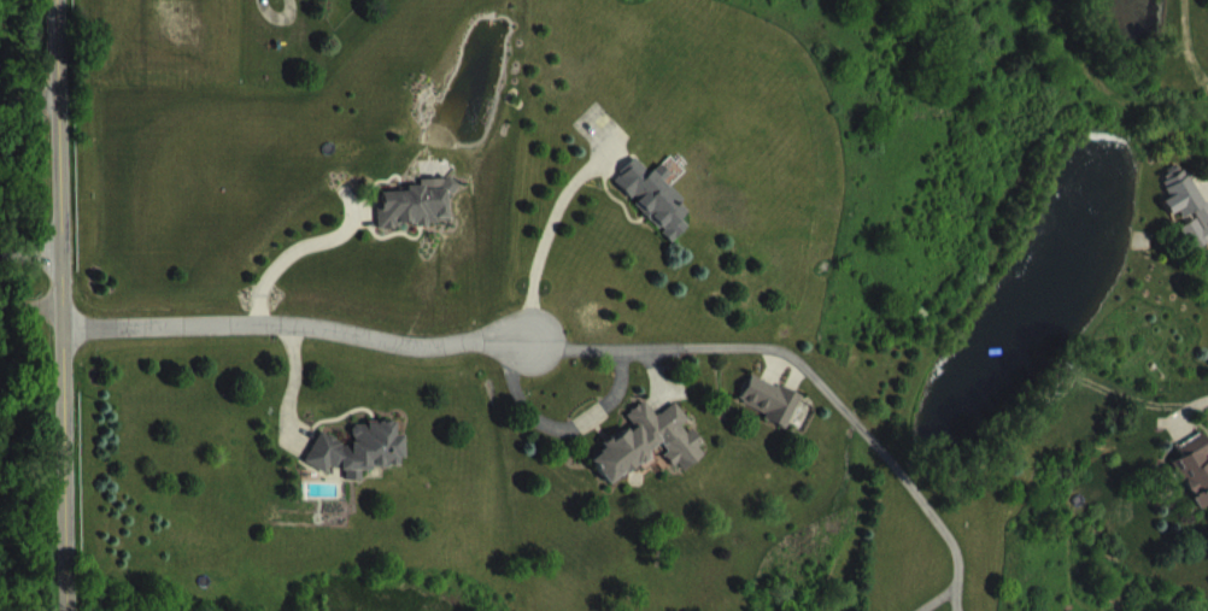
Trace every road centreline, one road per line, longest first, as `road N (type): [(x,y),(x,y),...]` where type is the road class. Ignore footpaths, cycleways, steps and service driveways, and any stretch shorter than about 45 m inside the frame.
road 1 (secondary): [(68,610),(59,0)]
road 2 (residential): [(61,328),(288,327),(410,349),(540,327)]

